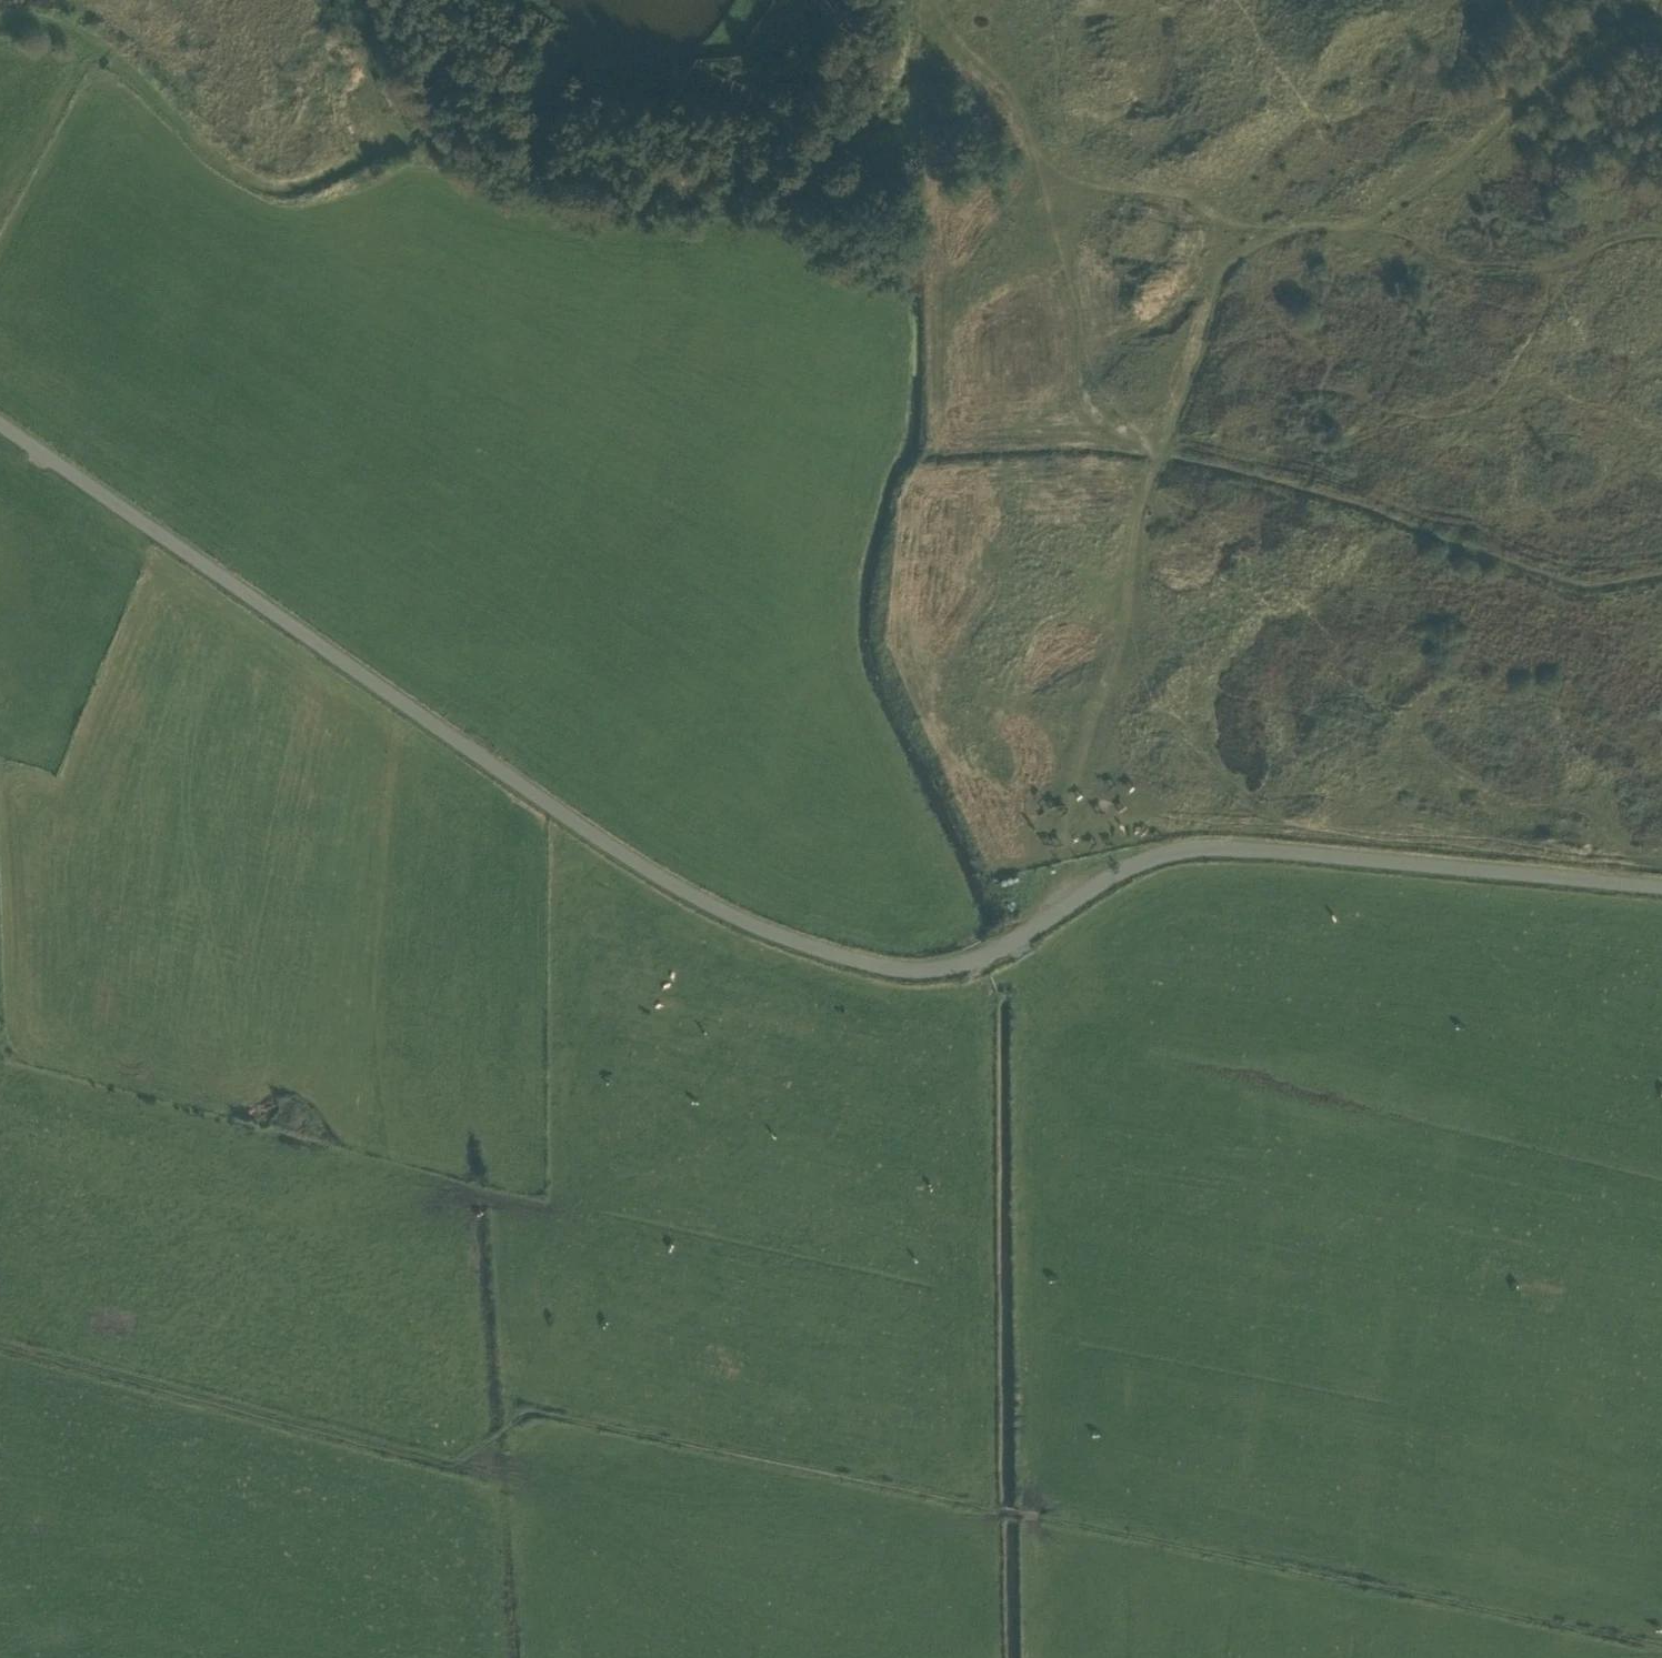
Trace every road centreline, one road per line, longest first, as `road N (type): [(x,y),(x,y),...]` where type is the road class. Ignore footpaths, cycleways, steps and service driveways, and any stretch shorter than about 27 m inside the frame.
road 1 (unclassified): [(1661,876),(1280,837),(1177,835),(1117,853),(1036,912),(951,951),(876,951),(780,922),(629,849),(0,415)]

